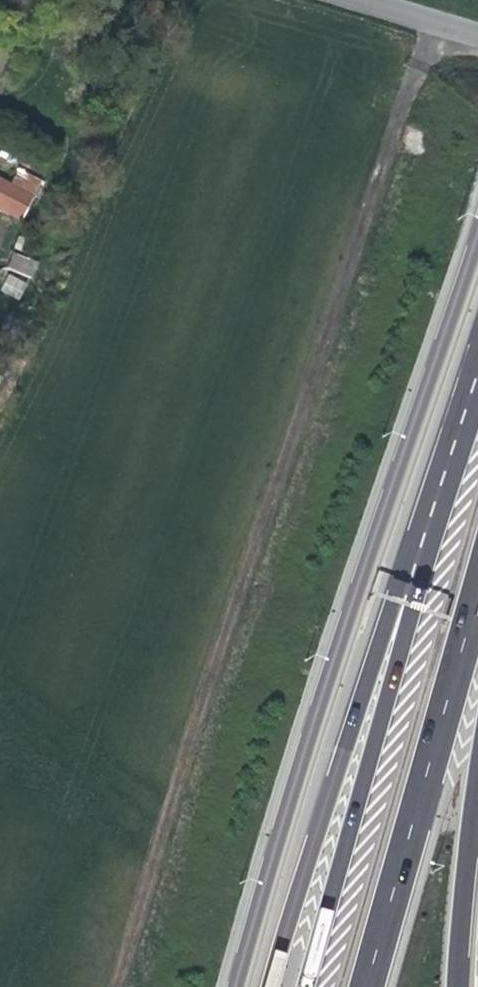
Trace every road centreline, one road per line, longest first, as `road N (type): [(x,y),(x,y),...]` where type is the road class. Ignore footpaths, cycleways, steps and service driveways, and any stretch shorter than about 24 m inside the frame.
road 1 (motorway): [(477,237),(300,762),(236,986)]
road 2 (track): [(289,469),(433,19)]
road 3 (motorway): [(419,553),(267,986)]
road 4 (trunk): [(419,553),(305,986)]
road 5 (trunk): [(368,986),(477,617)]
road 6 (trunk): [(457,986),(477,771)]
road 7 (trunk): [(477,374),(419,553)]

